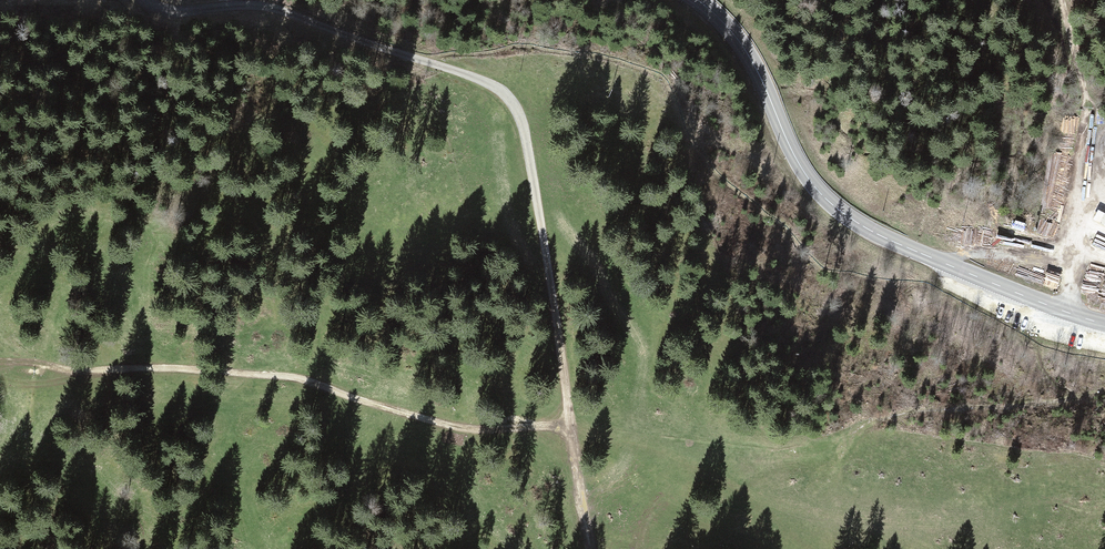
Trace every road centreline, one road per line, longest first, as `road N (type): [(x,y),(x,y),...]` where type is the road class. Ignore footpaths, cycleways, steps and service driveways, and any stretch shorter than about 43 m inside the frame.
road 1 (track): [(150,0),(174,11),(286,11),(480,79),(513,106),(531,151),(589,548)]
road 2 (secondary): [(699,0),(749,55),(813,183),(848,215),(1010,291),(1104,324)]
road 3 (track): [(50,367),(288,375),(439,421),(570,427)]

